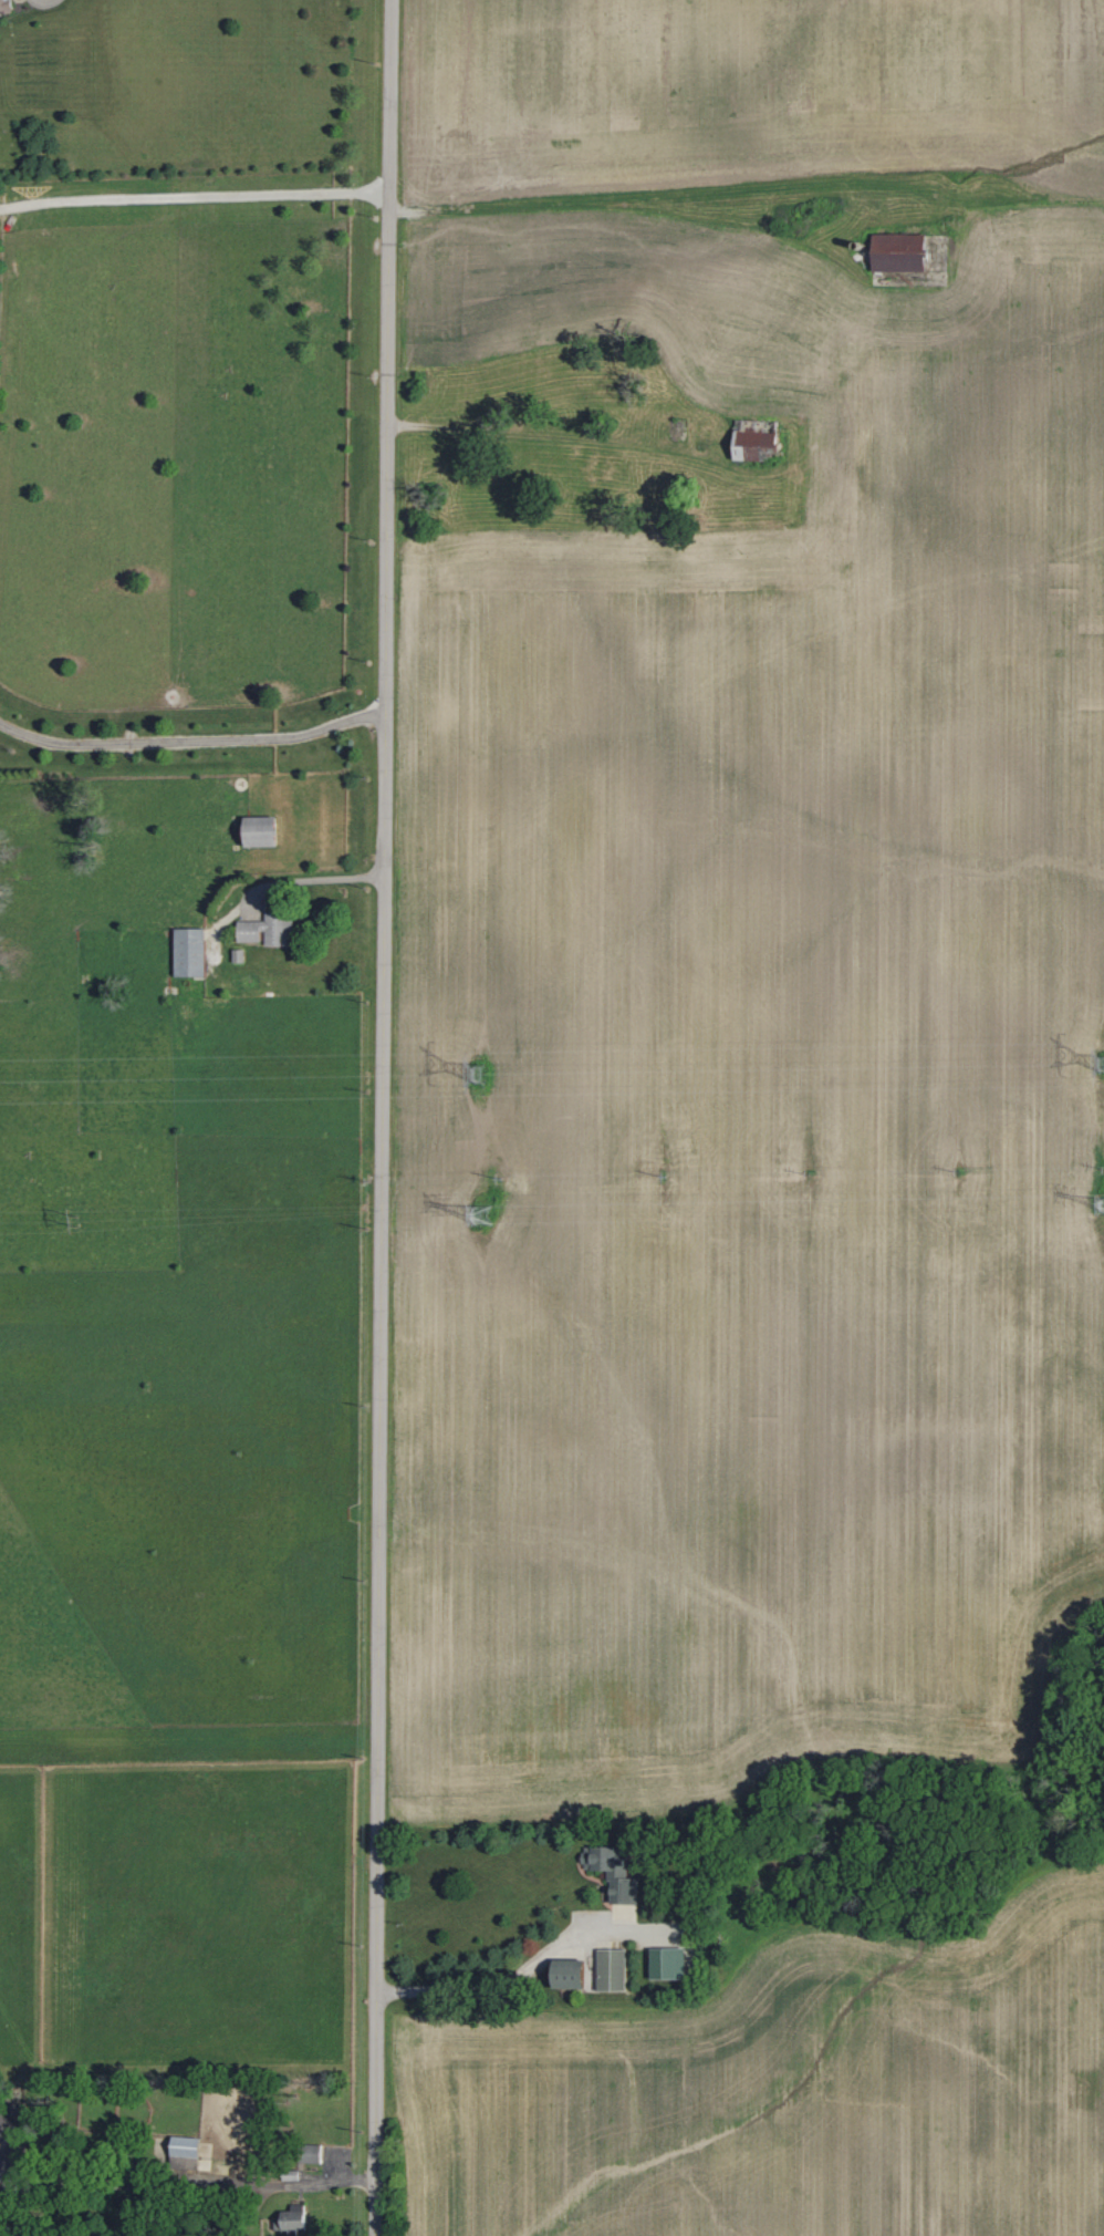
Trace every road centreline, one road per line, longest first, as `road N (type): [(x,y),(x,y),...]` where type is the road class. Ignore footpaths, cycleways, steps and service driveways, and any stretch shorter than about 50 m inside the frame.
road 1 (residential): [(376,2235),(393,0)]

